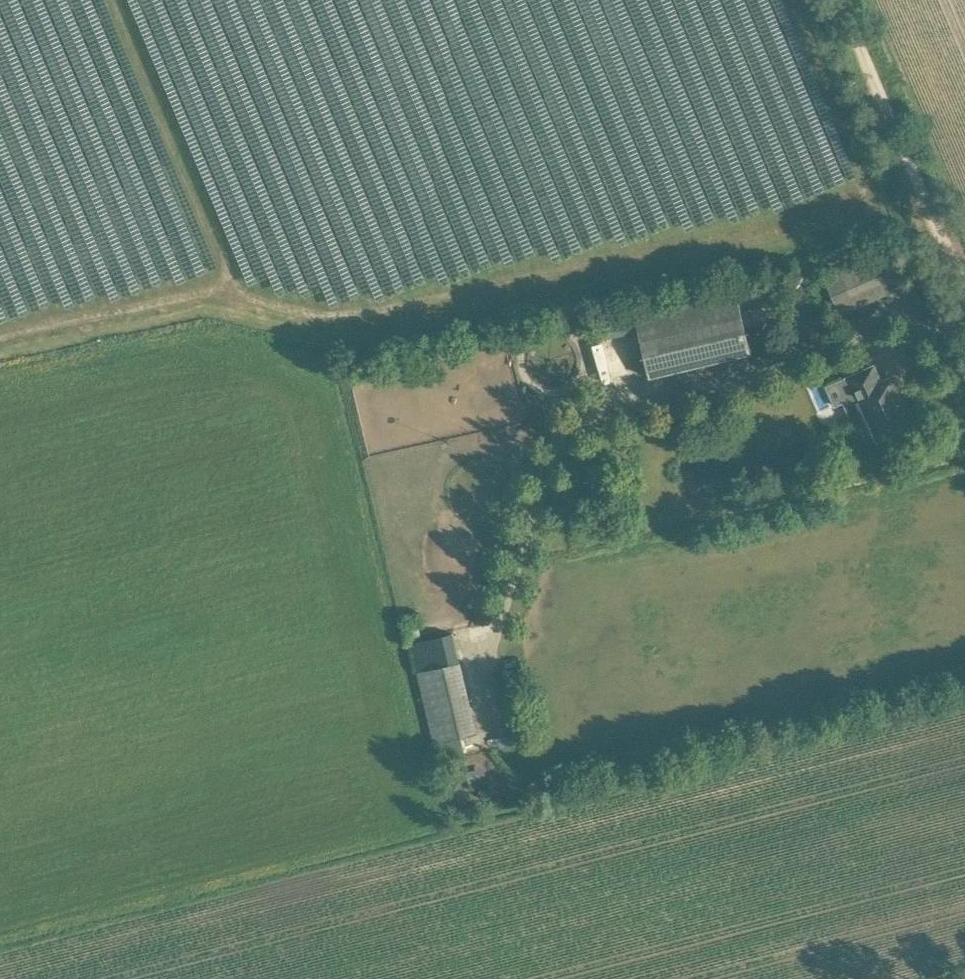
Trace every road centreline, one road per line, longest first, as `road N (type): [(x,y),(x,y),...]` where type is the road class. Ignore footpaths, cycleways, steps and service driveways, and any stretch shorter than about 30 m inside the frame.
road 1 (track): [(964,290),(841,0)]

